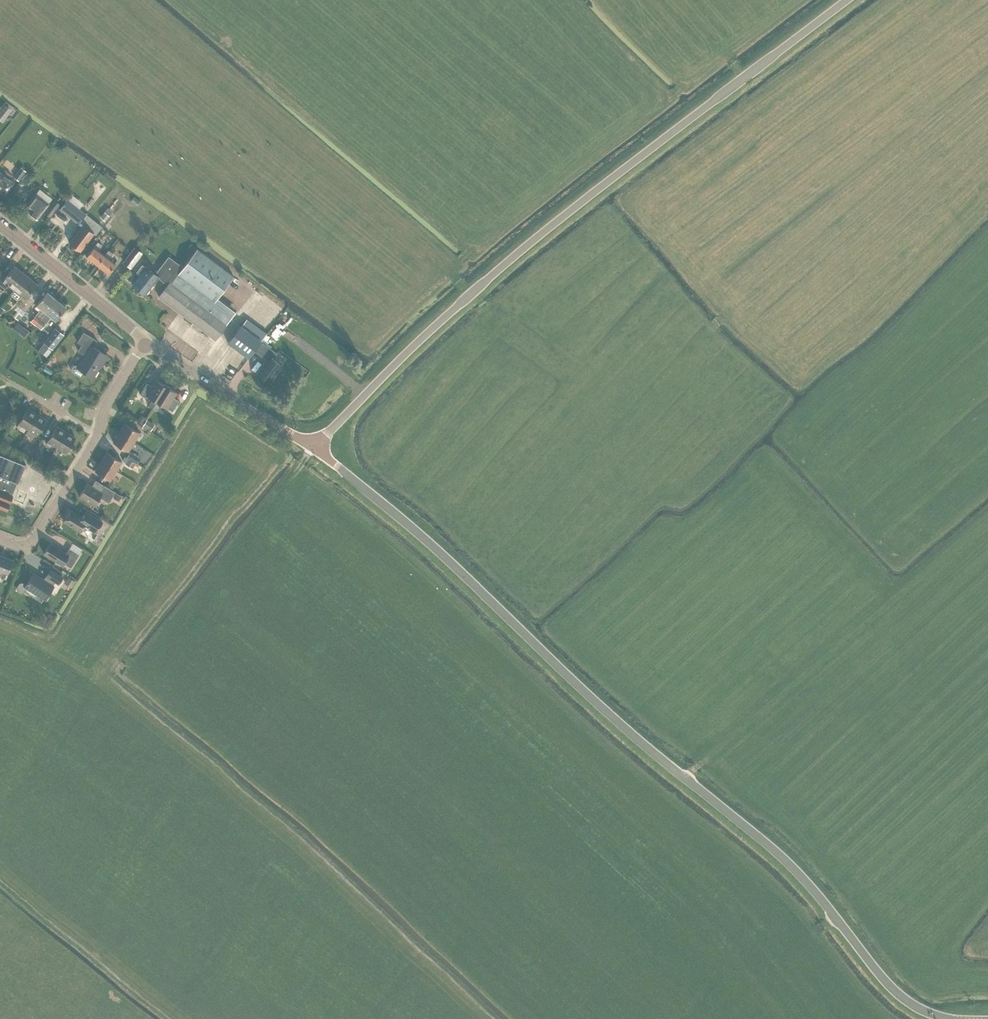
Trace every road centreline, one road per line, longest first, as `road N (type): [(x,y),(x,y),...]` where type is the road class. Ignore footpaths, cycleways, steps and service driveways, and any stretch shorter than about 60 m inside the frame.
road 1 (unclassified): [(956,1018),(901,994),(781,855),(314,447)]
road 2 (tertiary): [(847,0),(499,270),(314,447)]
road 3 (track): [(0,829),(117,657),(140,666)]
road 4 (tertiary): [(314,447),(147,341)]
road 5 (tertiary): [(147,341),(0,222)]
road 6 (residential): [(0,540),(34,540),(98,434)]

